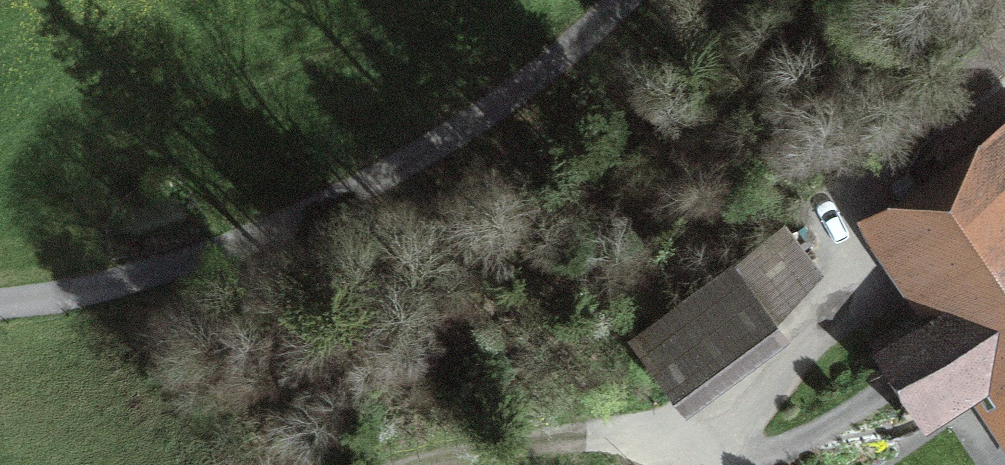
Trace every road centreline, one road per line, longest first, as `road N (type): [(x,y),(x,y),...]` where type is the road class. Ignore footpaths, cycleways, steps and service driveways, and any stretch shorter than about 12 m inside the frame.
road 1 (unclassified): [(618,0),(504,97),(344,199),(141,276),(0,300)]
road 2 (track): [(659,417),(593,408),(372,464)]

